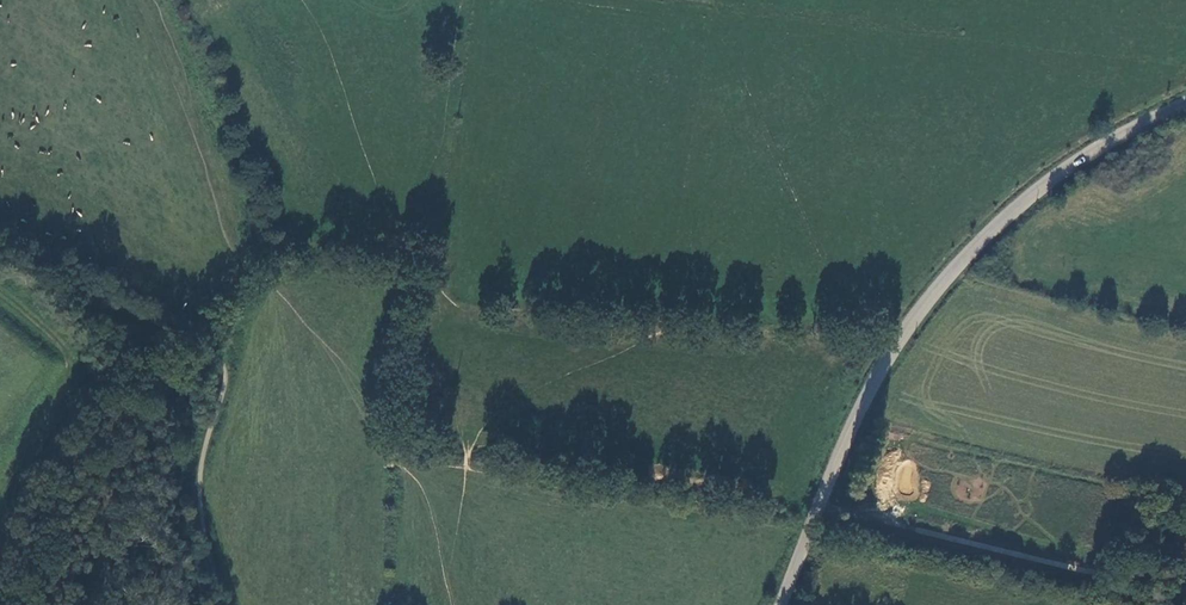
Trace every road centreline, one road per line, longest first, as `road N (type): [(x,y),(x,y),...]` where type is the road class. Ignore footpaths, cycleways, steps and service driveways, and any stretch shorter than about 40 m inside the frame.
road 1 (unclassified): [(1185,104),(1071,164),(990,231),(937,289),(862,407),(781,604)]
road 2 (track): [(0,475),(73,360),(0,289)]

